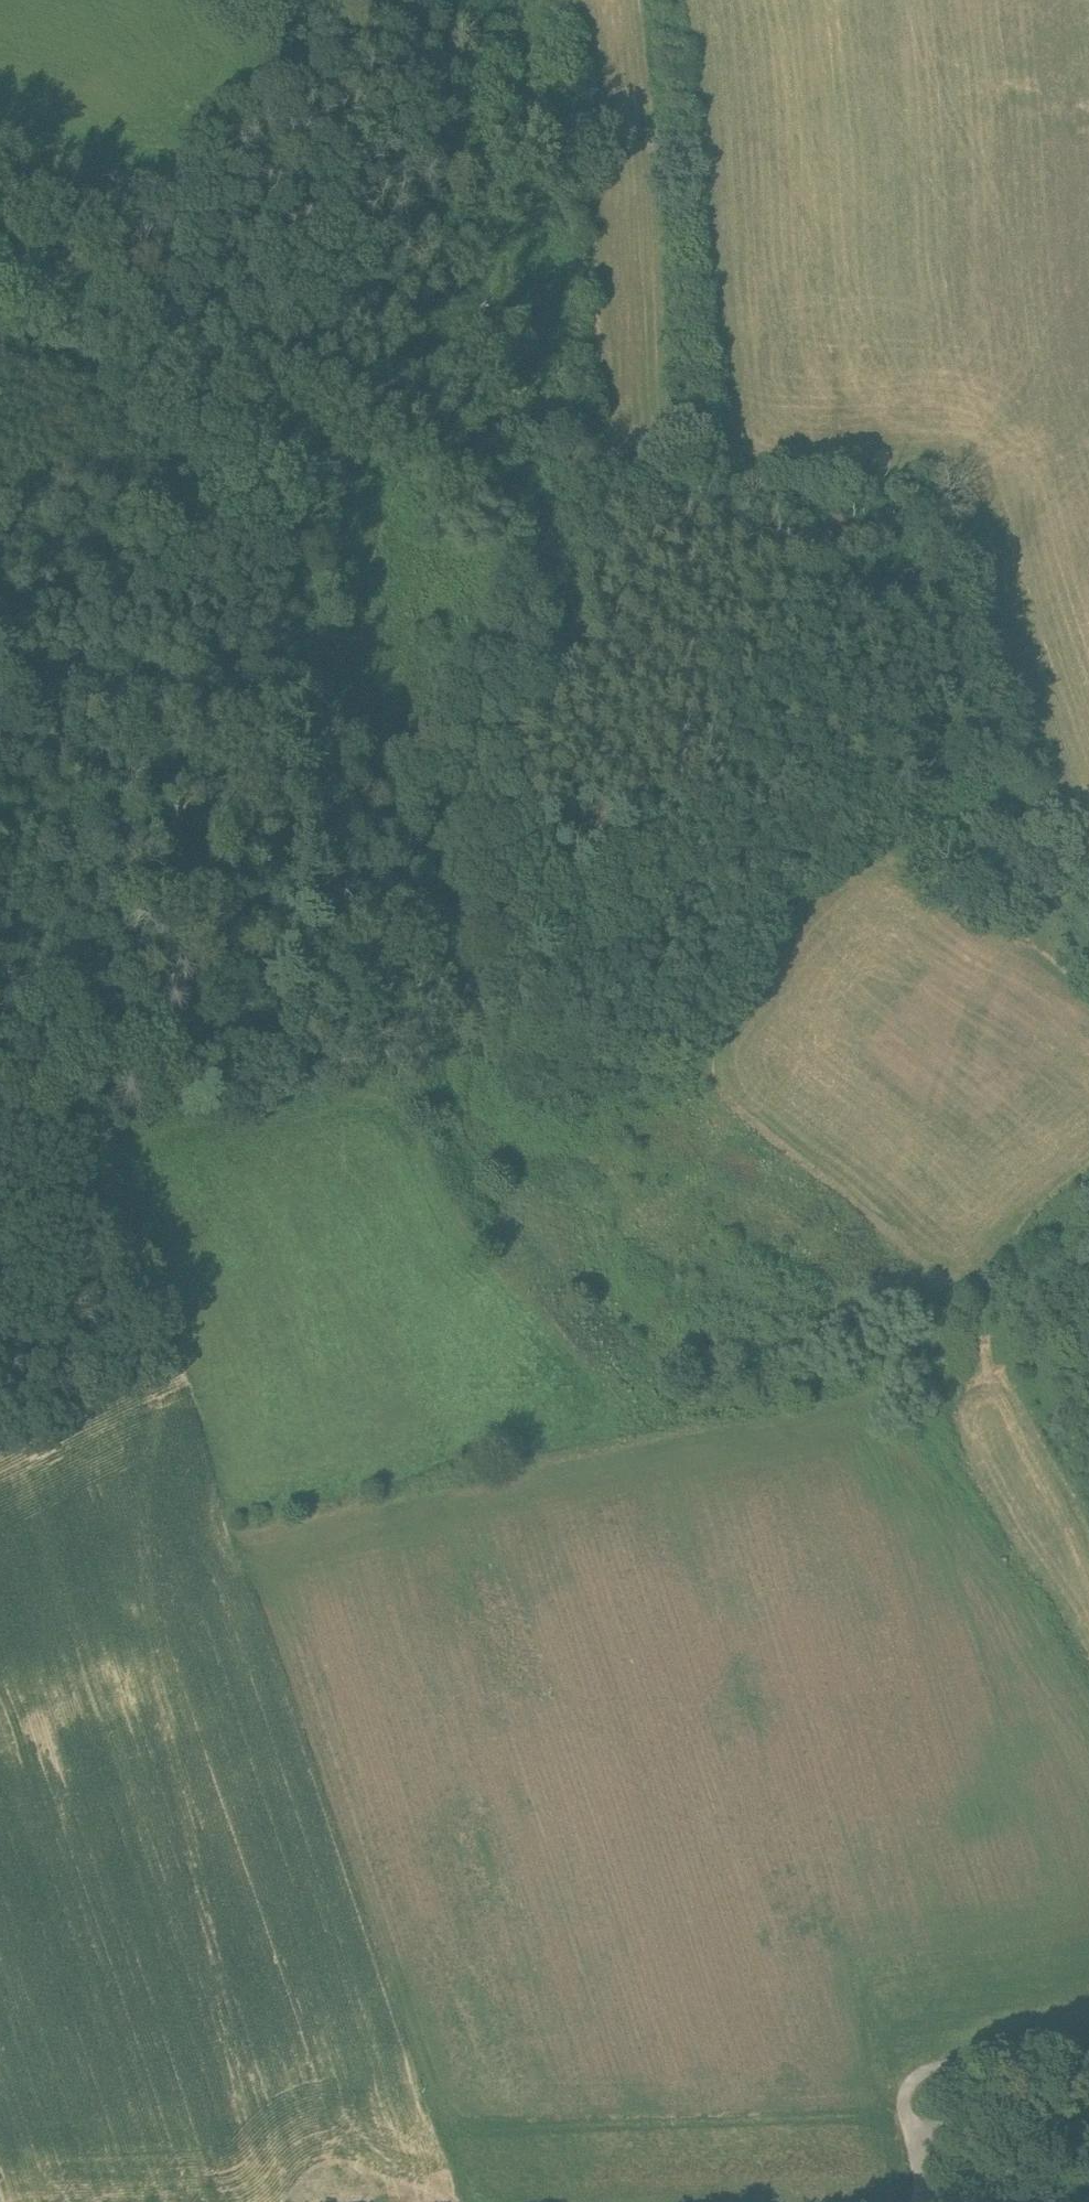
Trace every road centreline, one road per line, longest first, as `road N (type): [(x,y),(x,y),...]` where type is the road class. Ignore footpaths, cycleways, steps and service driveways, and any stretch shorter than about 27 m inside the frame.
road 1 (track): [(922,2201),(911,2134),(981,2114),(1088,2117)]
road 2 (track): [(911,2134),(903,2099),(915,2079),(940,2068),(1088,2047)]
road 3 (track): [(0,1063),(9,1036),(16,915)]

